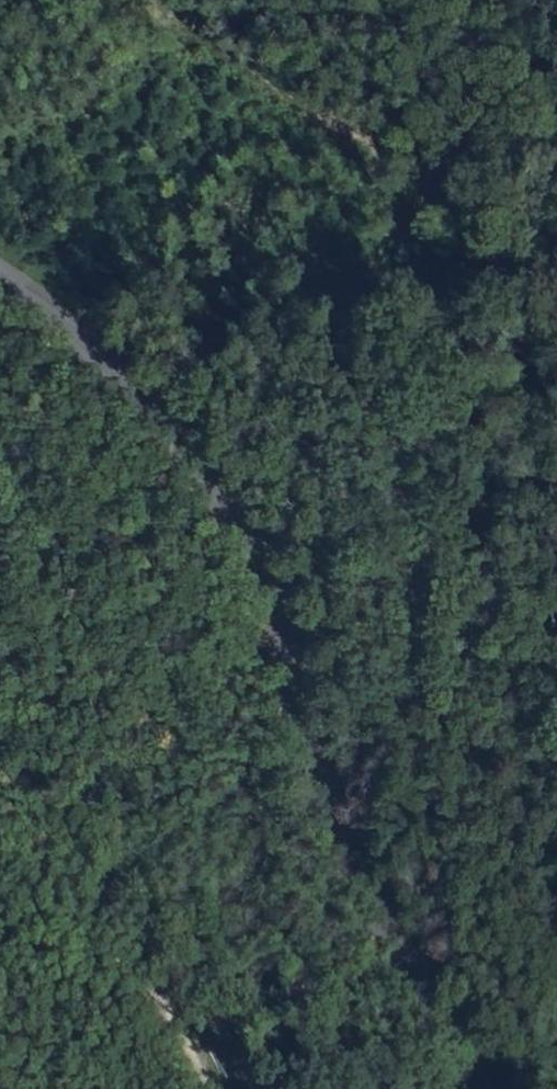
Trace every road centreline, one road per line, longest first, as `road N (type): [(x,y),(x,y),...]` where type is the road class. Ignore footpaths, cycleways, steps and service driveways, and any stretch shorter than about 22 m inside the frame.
road 1 (tertiary): [(476,1088),(406,950),(269,589),(208,468),(148,385),(0,255)]
road 2 (track): [(155,0),(419,183),(556,301)]
road 3 (track): [(0,769),(35,810),(210,1088)]

